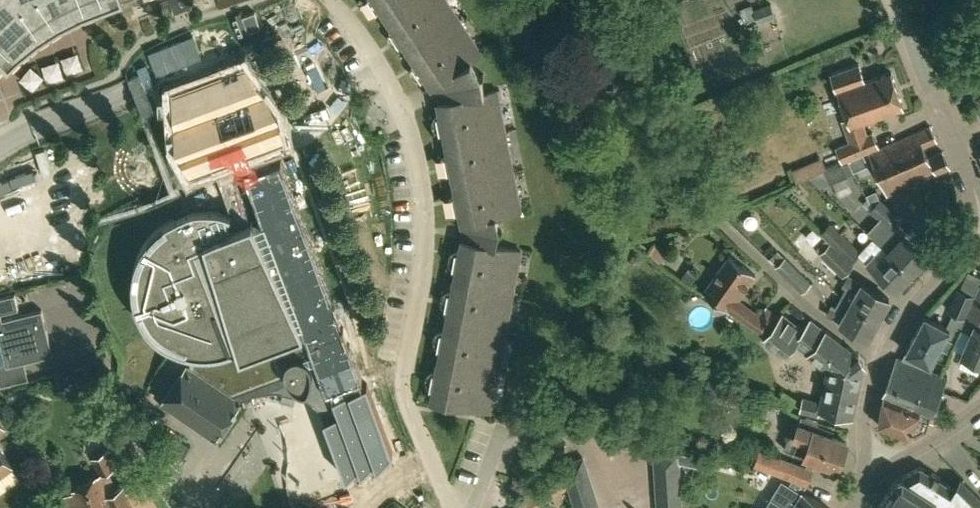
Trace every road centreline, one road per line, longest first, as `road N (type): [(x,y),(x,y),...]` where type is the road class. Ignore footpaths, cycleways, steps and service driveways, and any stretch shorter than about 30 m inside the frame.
road 1 (residential): [(452,507),(404,382),(426,241),(409,129),(387,73),(330,0)]
road 2 (residential): [(882,354),(823,319),(713,213)]
road 3 (residential): [(865,482),(979,406)]
road 4 (residential): [(962,251),(882,354)]
road 5 (residential): [(882,354),(864,421),(865,482)]

